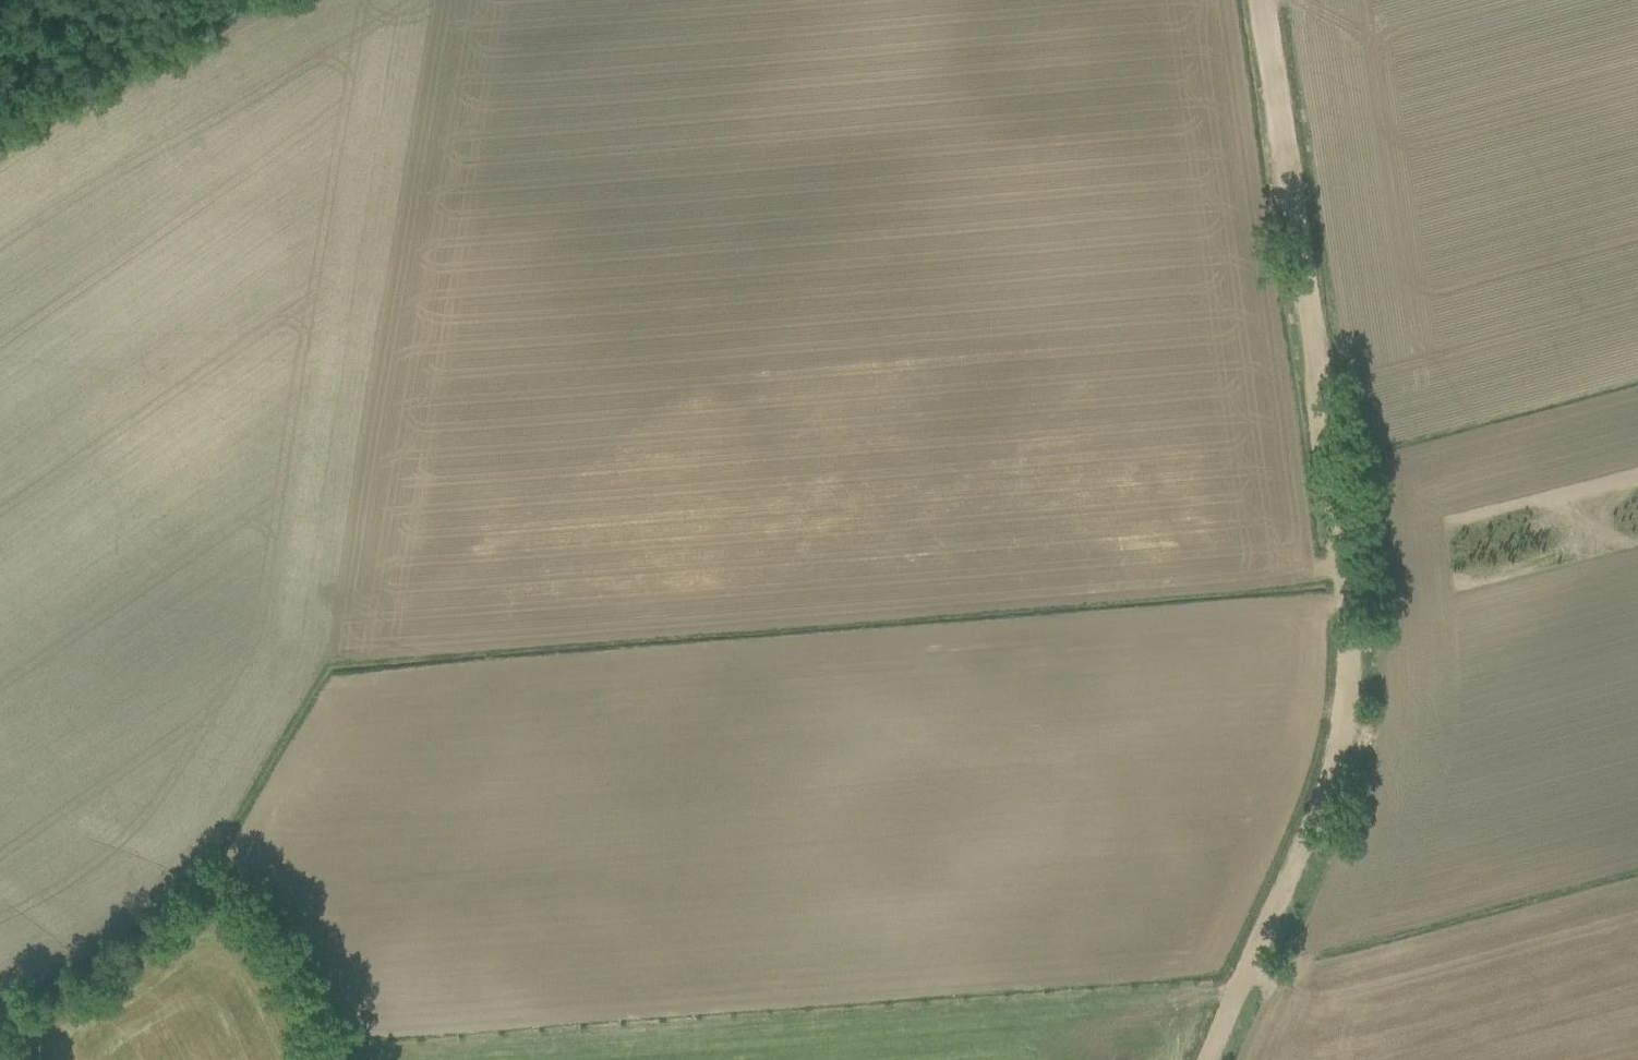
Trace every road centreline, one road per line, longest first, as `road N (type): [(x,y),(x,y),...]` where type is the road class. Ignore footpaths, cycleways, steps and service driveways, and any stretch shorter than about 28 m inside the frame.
road 1 (track): [(1210,1059),(1311,819),(1349,684),(1262,0)]

